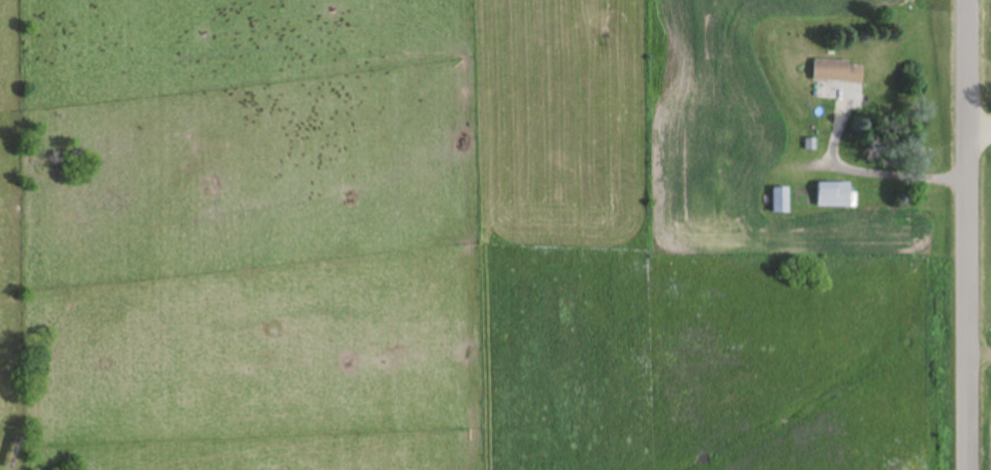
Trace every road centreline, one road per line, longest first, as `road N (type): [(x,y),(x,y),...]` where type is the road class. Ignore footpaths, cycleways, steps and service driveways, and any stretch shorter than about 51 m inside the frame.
road 1 (residential): [(968,469),(967,0)]

